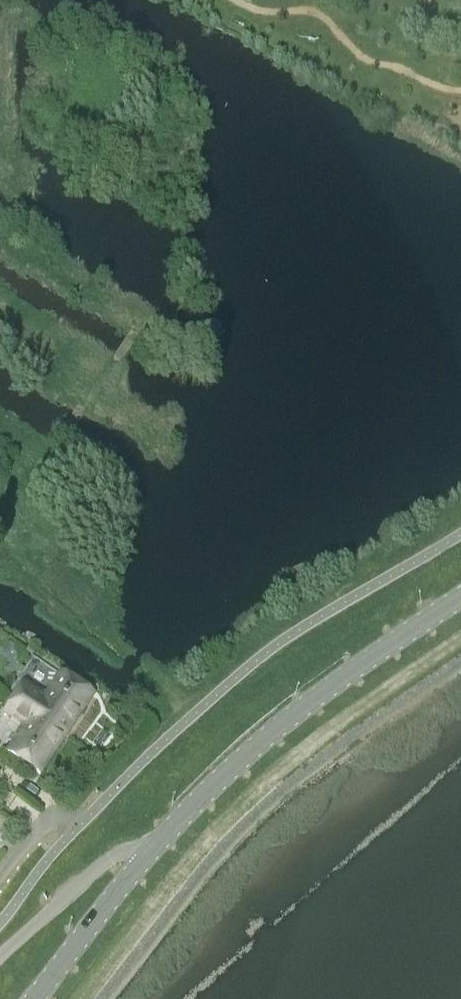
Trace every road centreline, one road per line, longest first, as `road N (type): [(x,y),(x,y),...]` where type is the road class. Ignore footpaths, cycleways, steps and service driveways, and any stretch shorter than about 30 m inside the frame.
road 1 (tertiary): [(156,847),(254,746),(460,595)]
road 2 (unclassified): [(0,954),(121,852),(156,847)]
road 3 (tertiary): [(35,998),(156,847)]

